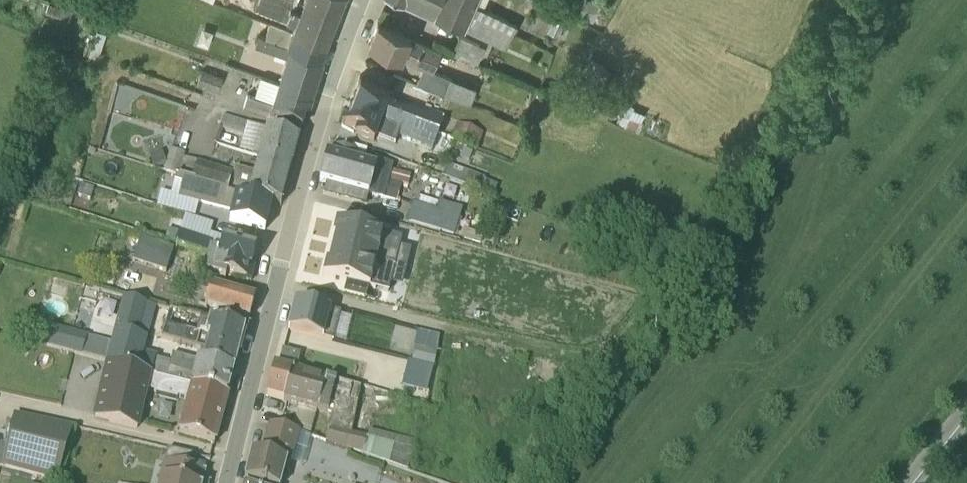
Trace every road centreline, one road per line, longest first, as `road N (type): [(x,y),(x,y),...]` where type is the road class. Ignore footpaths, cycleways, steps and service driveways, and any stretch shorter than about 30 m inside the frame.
road 1 (track): [(818,0),(711,203),(626,334),(608,348),(575,353),(458,332),(278,280)]
road 2 (residential): [(227,482),(295,213),(366,0)]

